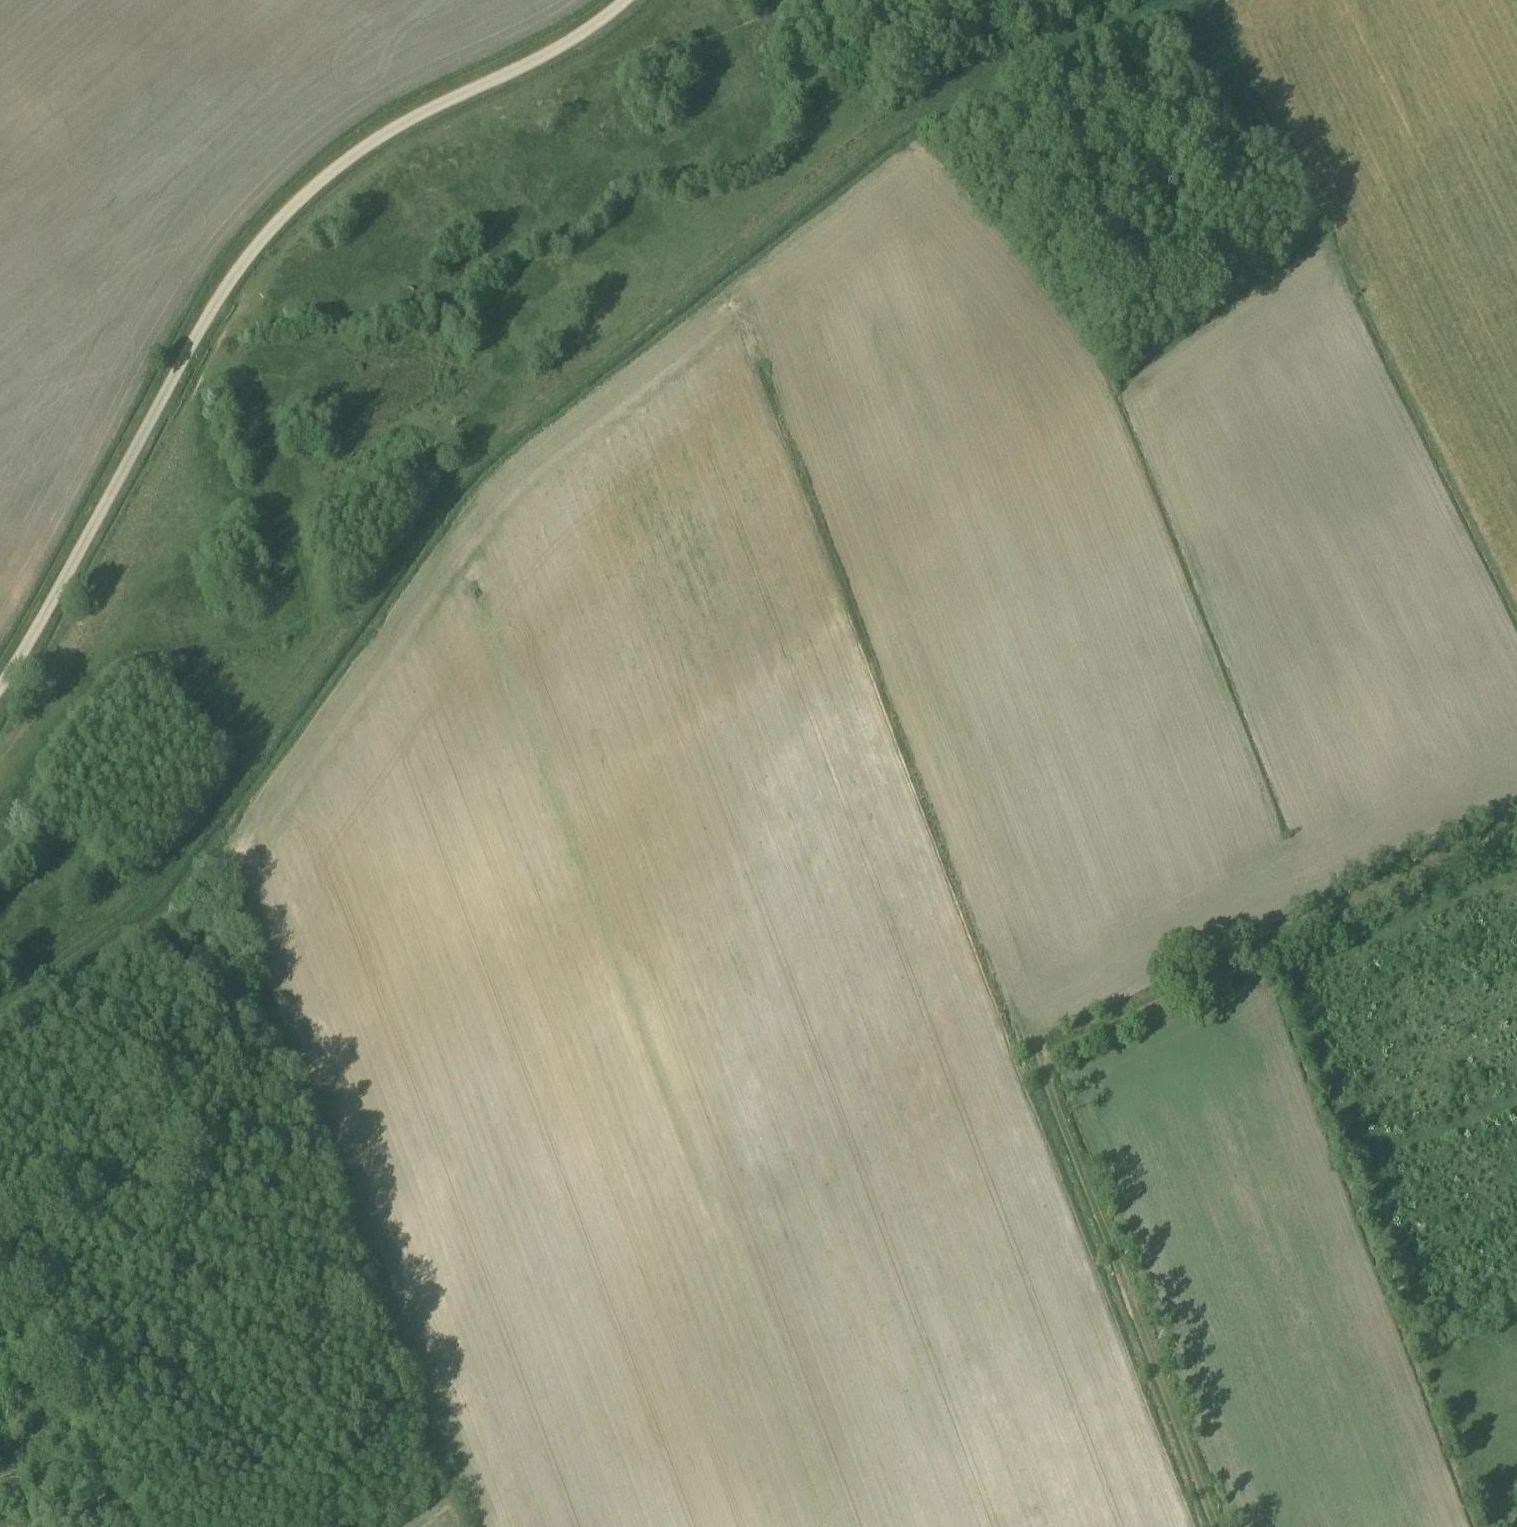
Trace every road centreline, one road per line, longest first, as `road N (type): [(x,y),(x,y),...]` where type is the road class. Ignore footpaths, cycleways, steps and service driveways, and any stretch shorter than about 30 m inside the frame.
road 1 (track): [(1516,831),(1053,1064),(1055,1107),(1216,1526)]
road 2 (track): [(0,685),(243,258),(332,172),(391,129),(585,35),(629,0)]

